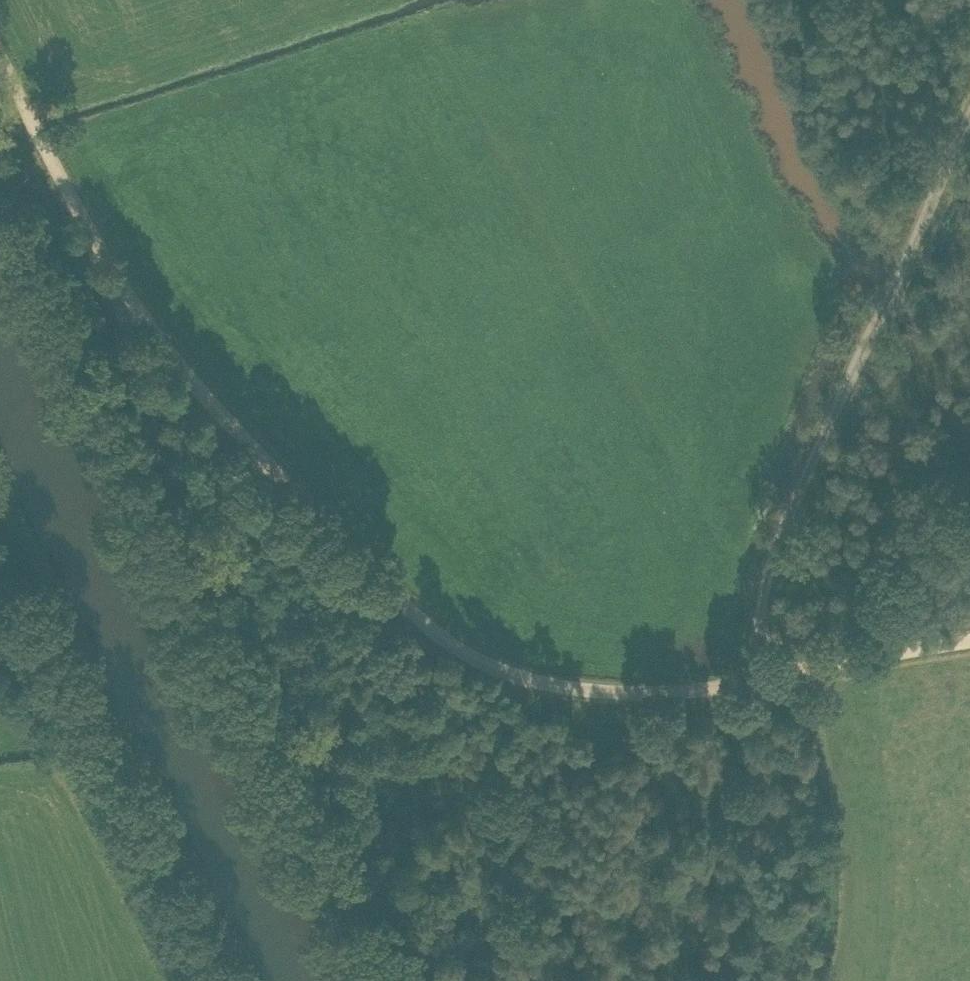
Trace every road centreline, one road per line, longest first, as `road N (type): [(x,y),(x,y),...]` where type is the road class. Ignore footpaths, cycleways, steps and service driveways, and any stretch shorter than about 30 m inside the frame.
road 1 (track): [(969,641),(714,686),(626,690),(542,678),(448,640),(264,464)]
road 2 (track): [(758,678),(768,606),(808,461),(969,103)]
road 3 (track): [(246,980),(0,505)]
road 4 (track): [(264,464),(172,357),(95,248),(0,59)]
road 5 (track): [(141,537),(204,507),(264,464)]

